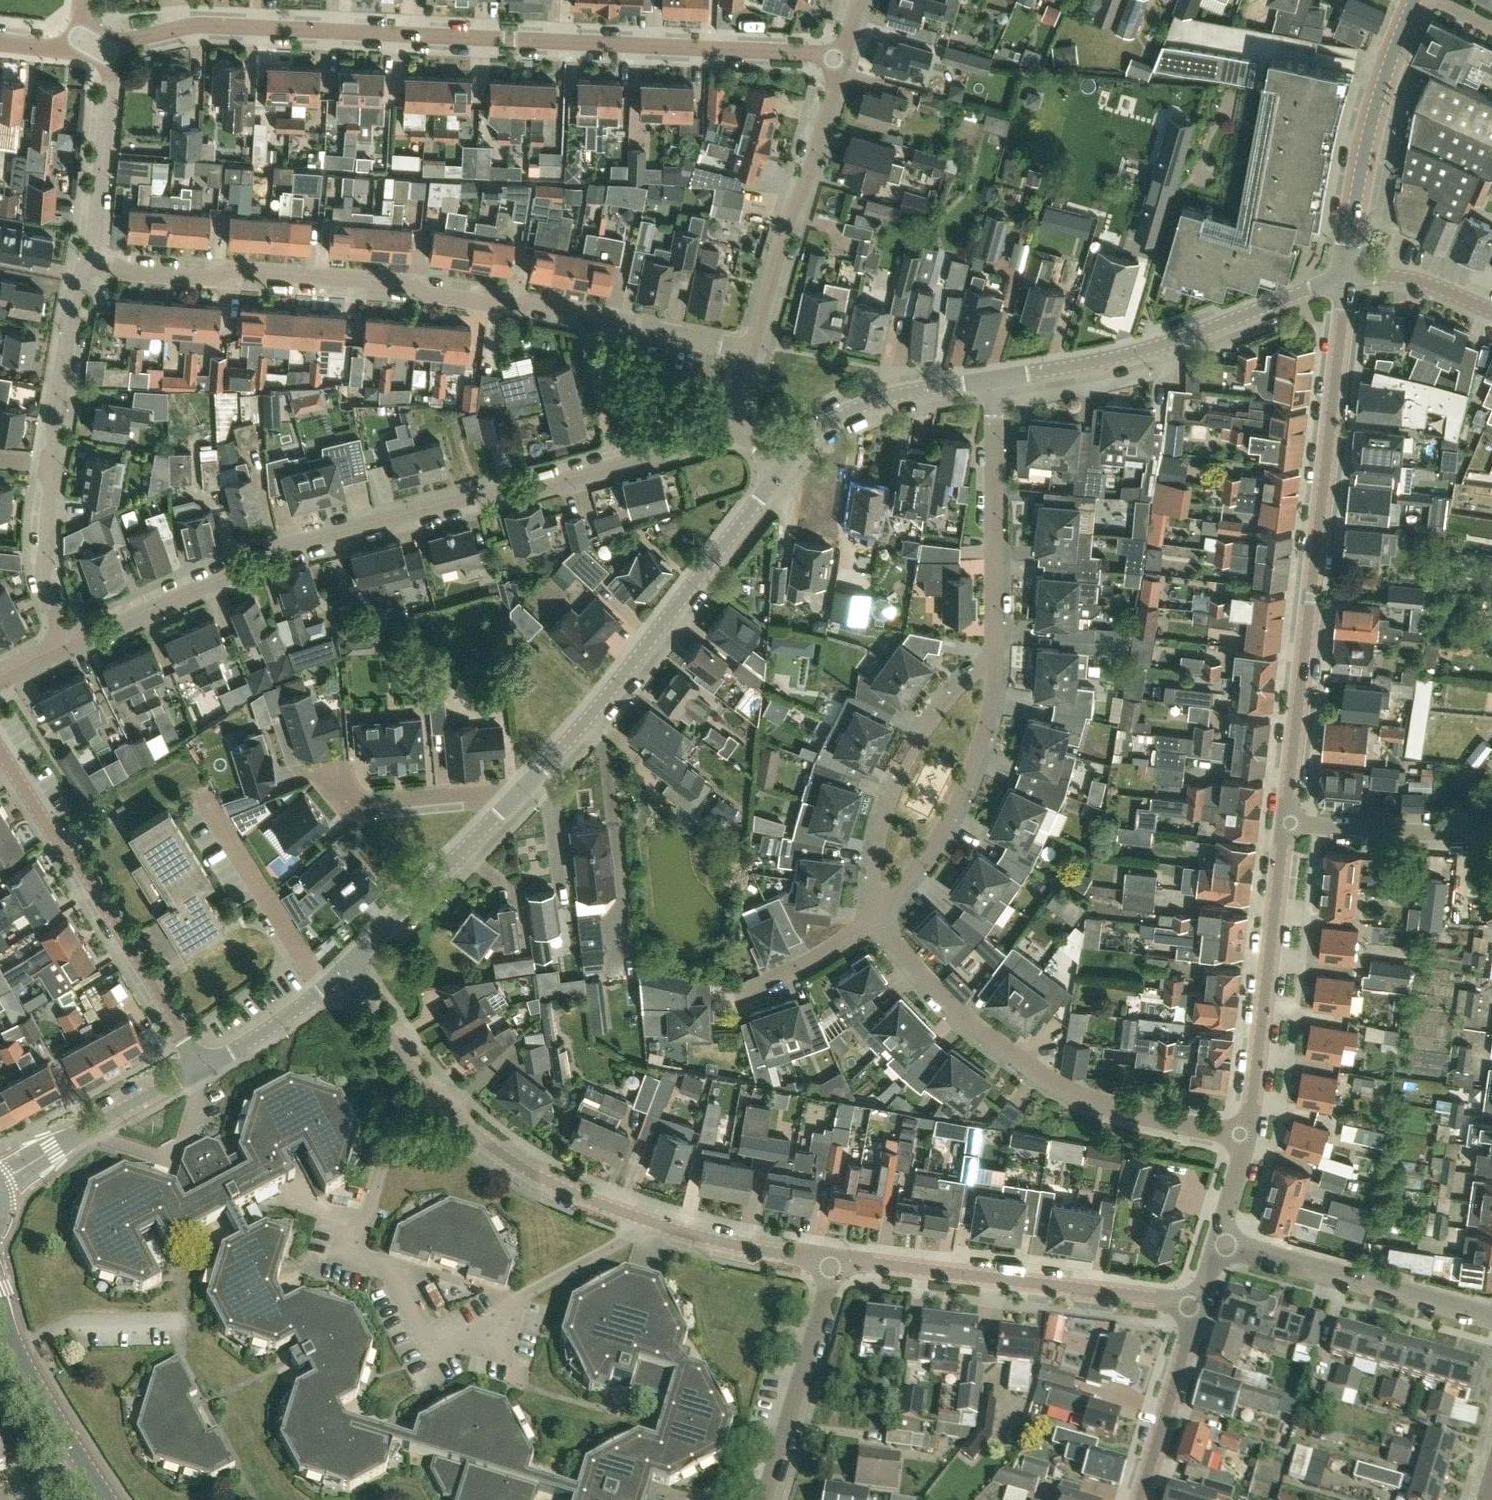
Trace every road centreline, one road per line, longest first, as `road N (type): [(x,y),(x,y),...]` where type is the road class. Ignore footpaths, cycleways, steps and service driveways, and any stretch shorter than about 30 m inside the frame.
road 1 (residential): [(850,57),(199,25),(107,45)]
road 2 (residential): [(67,644),(236,565),(707,433),(735,414)]
road 3 (residential): [(753,355),(498,304),(91,271)]
road 4 (residential): [(634,1218),(628,1233),(519,1298),(495,1330),(435,1357),(422,1353),(396,1305),(355,1278),(341,1252),(372,1162),(452,1101)]
road 5 (residential): [(1297,826),(1348,275)]
road 6 (residential): [(1243,1156),(1036,1075),(912,963),(879,918)]
road 7 (unclassified): [(515,795),(683,610),(785,466)]
road 8 (residential): [(202,1069),(0,747)]
road 9 (residential): [(1201,1304),(834,1260)]
road 10 (unclassified): [(995,379),(1175,341),(1348,275)]
road 11 (residential): [(1243,1156),(1278,997),(1297,826)]
road 12 (residential): [(753,355),(850,57)]
road 13 (residential): [(879,918),(880,812),(893,768),(922,717),(994,653)]
road 14 (residential): [(879,918),(949,828),(998,696),(994,653)]
road 15 (unclassified): [(1348,275),(1373,123),(1416,0)]
road 16 (residential): [(1491,1321),(1222,1251)]
road 17 (residential): [(994,653),(995,379)]
road 18 (unclassified): [(350,968),(515,795)]
road 19 (residential): [(327,988),(193,792)]
road 20 (unclassified): [(785,466),(852,410),(995,379)]
road 21 (unclassified): [(0,1179),(202,1069)]
road 22 (residential): [(772,1480),(834,1260)]
road 23 (residential): [(91,271),(107,45)]
road 24 (residential): [(634,1218),(535,1172),(488,1140),(452,1101)]
road 25 (residential): [(515,795),(366,804),(322,768)]
road 26 (residential): [(834,1260),(634,1218)]
road 27 (residential): [(1142,1499),(1201,1304)]
road 28 (residential): [(56,466),(91,271)]
road 29 (residential): [(1491,838),(1297,826)]
road 30 (secondary): [(89,1468),(19,1357),(0,1307)]
road 31 (residential): [(714,991),(774,978),(879,918)]
road 32 (residential): [(67,644),(46,575),(56,466)]
road 33 (residential): [(452,1101),(350,968)]
road 34 (residential): [(1348,275),(1403,278),(1491,314)]
road 35 (unclassified): [(202,1069),(327,988)]

